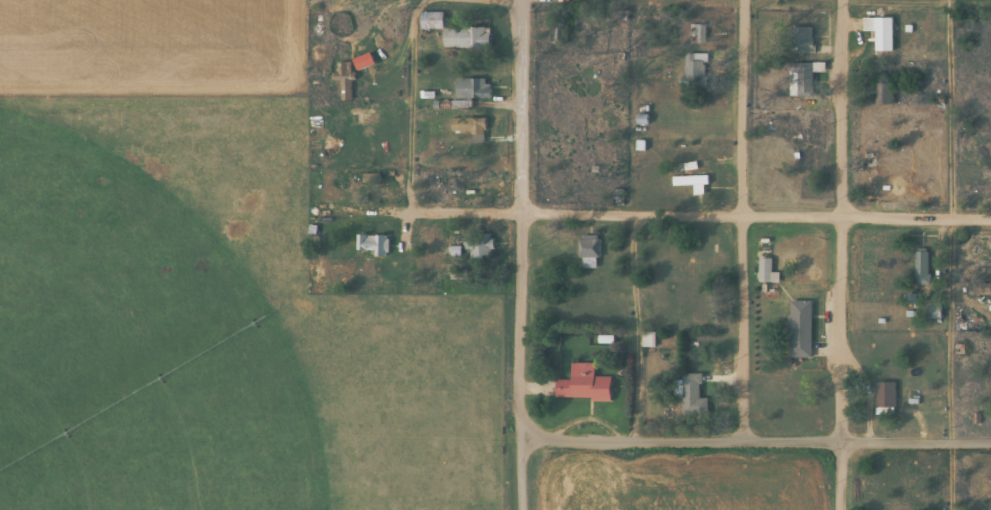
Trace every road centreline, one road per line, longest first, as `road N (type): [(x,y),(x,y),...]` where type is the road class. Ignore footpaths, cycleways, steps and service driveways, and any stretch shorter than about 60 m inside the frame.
road 1 (residential): [(514,509),(519,0)]
road 2 (residential): [(838,0),(838,509)]
road 3 (residential): [(990,442),(514,439)]
road 4 (residential): [(990,220),(518,214)]
road 5 (residential): [(738,442),(740,0)]

